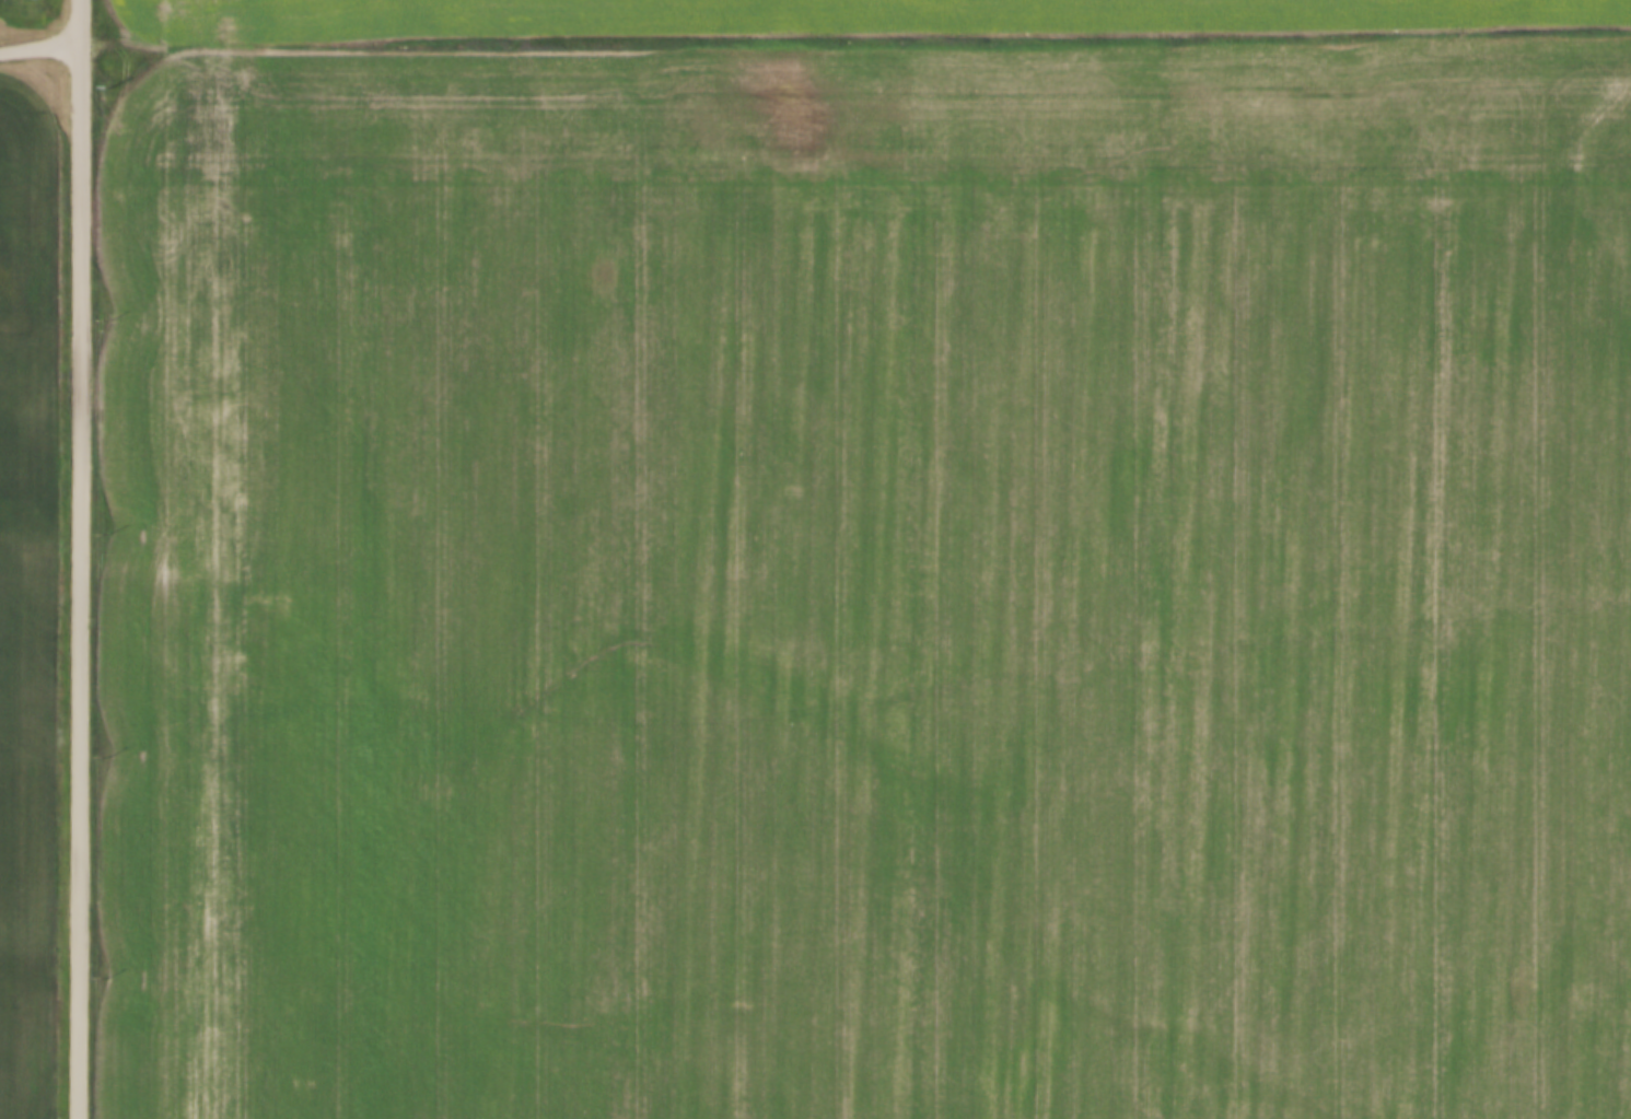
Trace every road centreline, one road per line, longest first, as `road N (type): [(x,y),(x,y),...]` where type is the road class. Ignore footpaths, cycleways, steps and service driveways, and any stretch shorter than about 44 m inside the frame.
road 1 (residential): [(82,1118),(84,0)]

